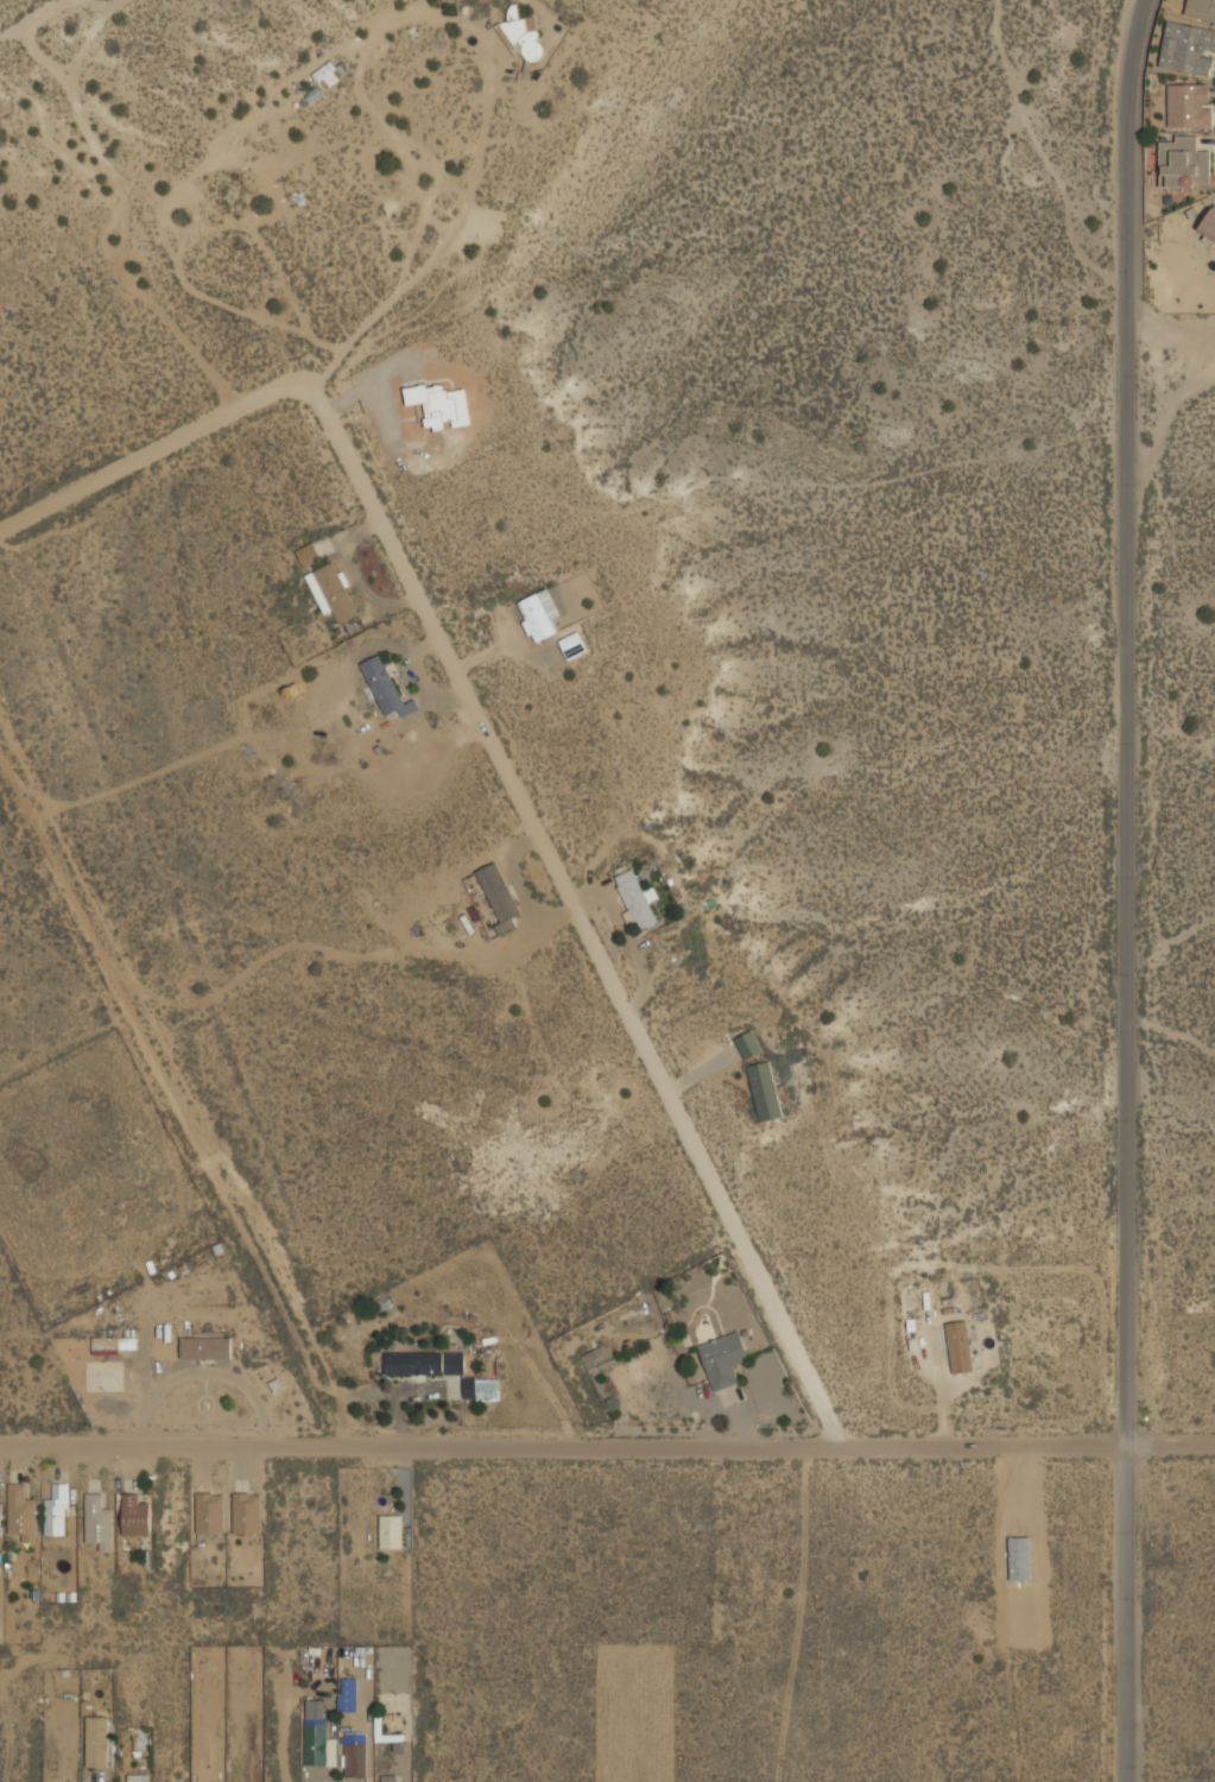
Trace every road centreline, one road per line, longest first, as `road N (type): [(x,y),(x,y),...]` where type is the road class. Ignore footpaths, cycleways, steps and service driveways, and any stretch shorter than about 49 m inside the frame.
road 1 (residential): [(1126,1781),(1126,113),(1142,0)]
road 2 (residential): [(0,1446),(350,1452),(1214,1445)]
road 3 (residential): [(849,1449),(312,378)]
road 4 (residential): [(0,756),(350,1452)]
road 5 (residential): [(0,533),(312,378)]

